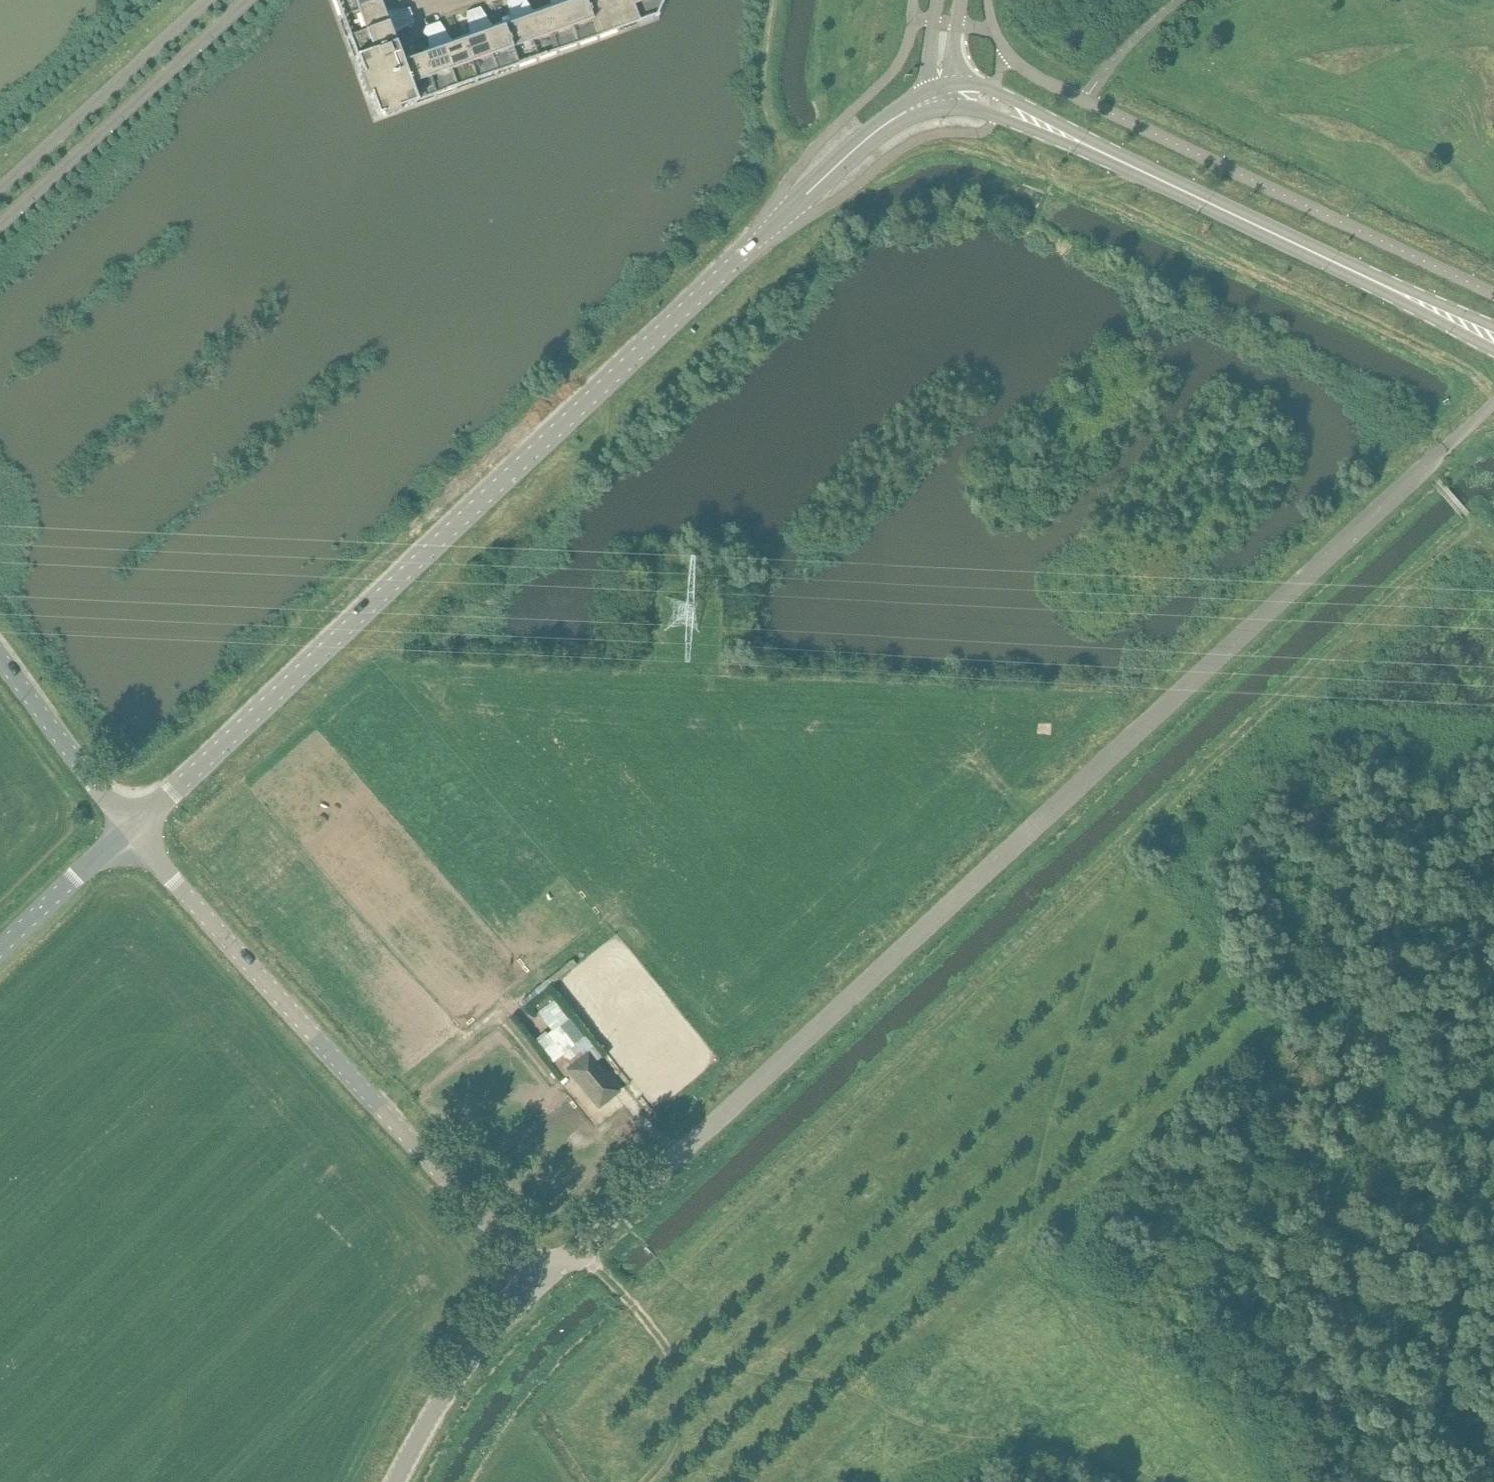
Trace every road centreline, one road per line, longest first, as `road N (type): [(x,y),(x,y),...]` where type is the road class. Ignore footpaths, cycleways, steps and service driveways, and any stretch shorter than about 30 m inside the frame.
road 1 (track): [(1474,524),(645,1299),(587,1238)]
road 2 (tertiary): [(129,831),(326,662),(766,236),(883,130),(929,101)]
road 3 (tertiary): [(396,1481),(454,1378),(538,1281),(129,831)]
road 4 (tertiary): [(1493,339),(1007,107),(961,94)]
road 5 (residential): [(0,203),(224,0)]
road 6 (tertiary): [(129,831),(0,655)]
road 7 (unclassified): [(0,956),(129,831)]

